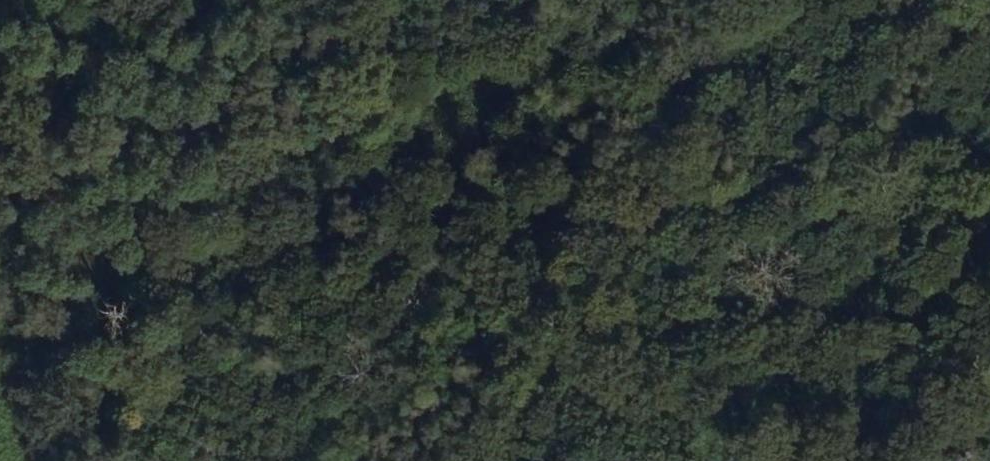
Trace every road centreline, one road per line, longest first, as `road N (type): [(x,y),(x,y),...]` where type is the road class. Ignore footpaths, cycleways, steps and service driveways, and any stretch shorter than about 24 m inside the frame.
road 1 (track): [(989,114),(735,460)]

